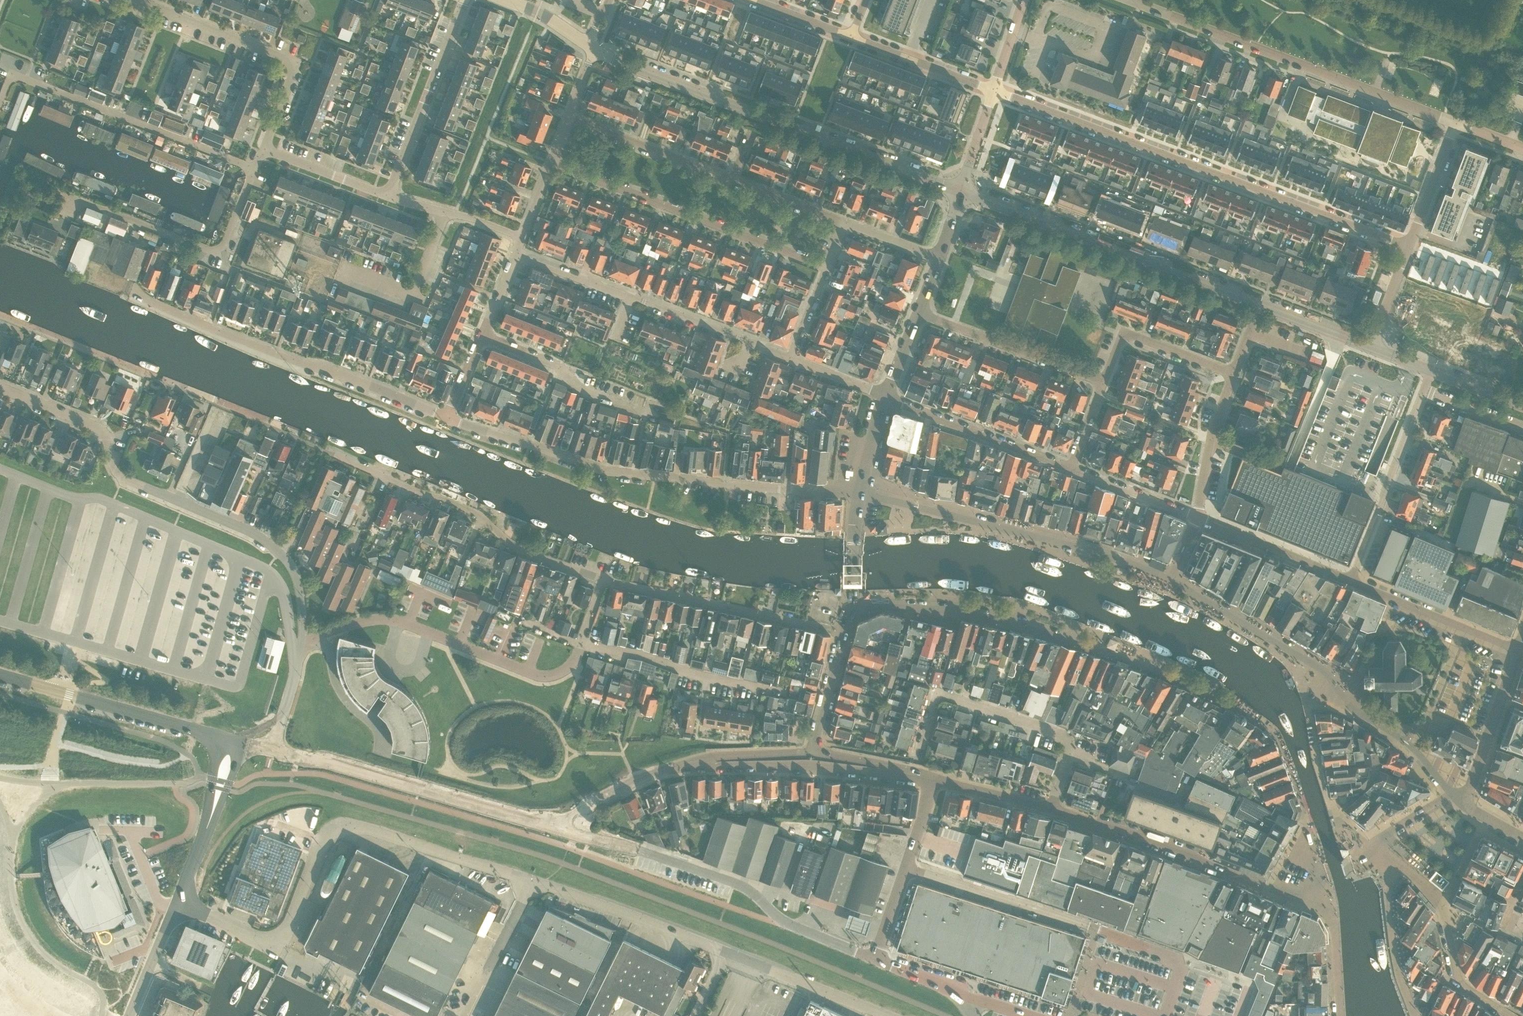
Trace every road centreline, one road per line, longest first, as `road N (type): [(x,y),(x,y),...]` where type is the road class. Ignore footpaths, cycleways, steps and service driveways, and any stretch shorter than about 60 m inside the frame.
road 1 (residential): [(992,91),(1409,247)]
road 2 (unclassified): [(532,881),(353,827),(328,840),(317,857),(278,948),(178,901)]
road 3 (residential): [(298,654),(298,584),(274,548),(121,476),(98,428),(0,387)]
road 4 (residential): [(860,494),(597,468),(448,418)]
road 5 (residential): [(961,190),(594,49)]
road 6 (unclassified): [(888,1015),(532,881)]
road 7 (residential): [(1451,792),(1412,747),(1350,707),(1318,667),(1168,579)]
road 8 (residential): [(1456,123),(1130,0)]
road 9 (unclassified): [(875,959),(788,924),(740,885),(560,830)]
road 10 (residential): [(1165,1015),(1179,974),(1175,958),(906,868)]
road 11 (residential): [(448,418),(130,291)]
road 12 (residential): [(1168,579),(1078,547),(860,494)]
road 13 (residential): [(1259,305),(961,190)]
road 14 (residential): [(582,645),(566,668),(541,675),(382,619),(320,634),(298,654)]
road 15 (residential): [(604,579),(519,549),(478,513),(325,451)]
road 16 (tertiary): [(560,830),(272,751)]
road 17 (residential): [(828,266),(551,161)]
road 18 (residential): [(254,168),(27,79),(9,81),(0,103)]
road 19 (residential): [(51,186),(215,249),(226,243),(254,168)]
road 20 (residential): [(263,150),(292,62),(139,0)]
road 21 (residential): [(845,632),(604,579)]
road 22 (tertiary): [(232,740),(0,674)]
road 23 (residential): [(916,774),(687,766)]
road 24 (residential): [(1350,578),(1431,370)]
road 25 (residential): [(390,196),(467,0)]
road 26 (residential): [(1243,878),(1051,808)]
road 27 (residential): [(1395,863),(1439,902),(1461,983),(1513,1015)]
road 28 (residential): [(657,405),(654,414),(582,386),(561,367),(483,335)]
road 29 (residential): [(886,396),(1070,468)]
road 30 (residential): [(1103,381),(919,313)]
road 31 (residential): [(568,117),(739,182)]
road 32 (residential): [(1518,649),(1350,578)]
road 33 (residential): [(1025,626),(963,609),(852,606)]
road 34 (residential): [(1103,381),(1123,332),(1234,373)]
road 35 (unclassified): [(178,901),(232,740)]
road 36 (residential): [(1350,578),(1198,517)]
road 37 (residential): [(1395,863),(1389,887),(1393,943),(1416,1015)]
road 38 (tertiary): [(1468,797),(1518,649)]
road 39 (residential): [(1071,756),(1062,735),(937,693)]
road 40 (unclassified): [(469,1015),(532,881)]
road 41 (residential): [(687,766),(621,787),(568,816),(560,830)]
road 42 (residential): [(1190,777),(1181,800),(1071,756)]
road 43 (residential): [(522,237),(390,196)]
road 44 (residential): [(1340,1015),(1331,912),(1314,882)]
road 45 (residential): [(1070,468),(1198,517)]
road 46 (residential): [(390,196),(263,150)]
road 47 (residential): [(640,300),(515,255)]
road 48 (residential): [(1409,247),(1456,123)]
road 49 (residential): [(814,753),(717,756),(687,766)]
road 50 (residential): [(814,753),(845,632)]
road 51 (unclassified): [(130,1015),(178,901)]
road 52 (residential): [(1051,808),(932,778)]

